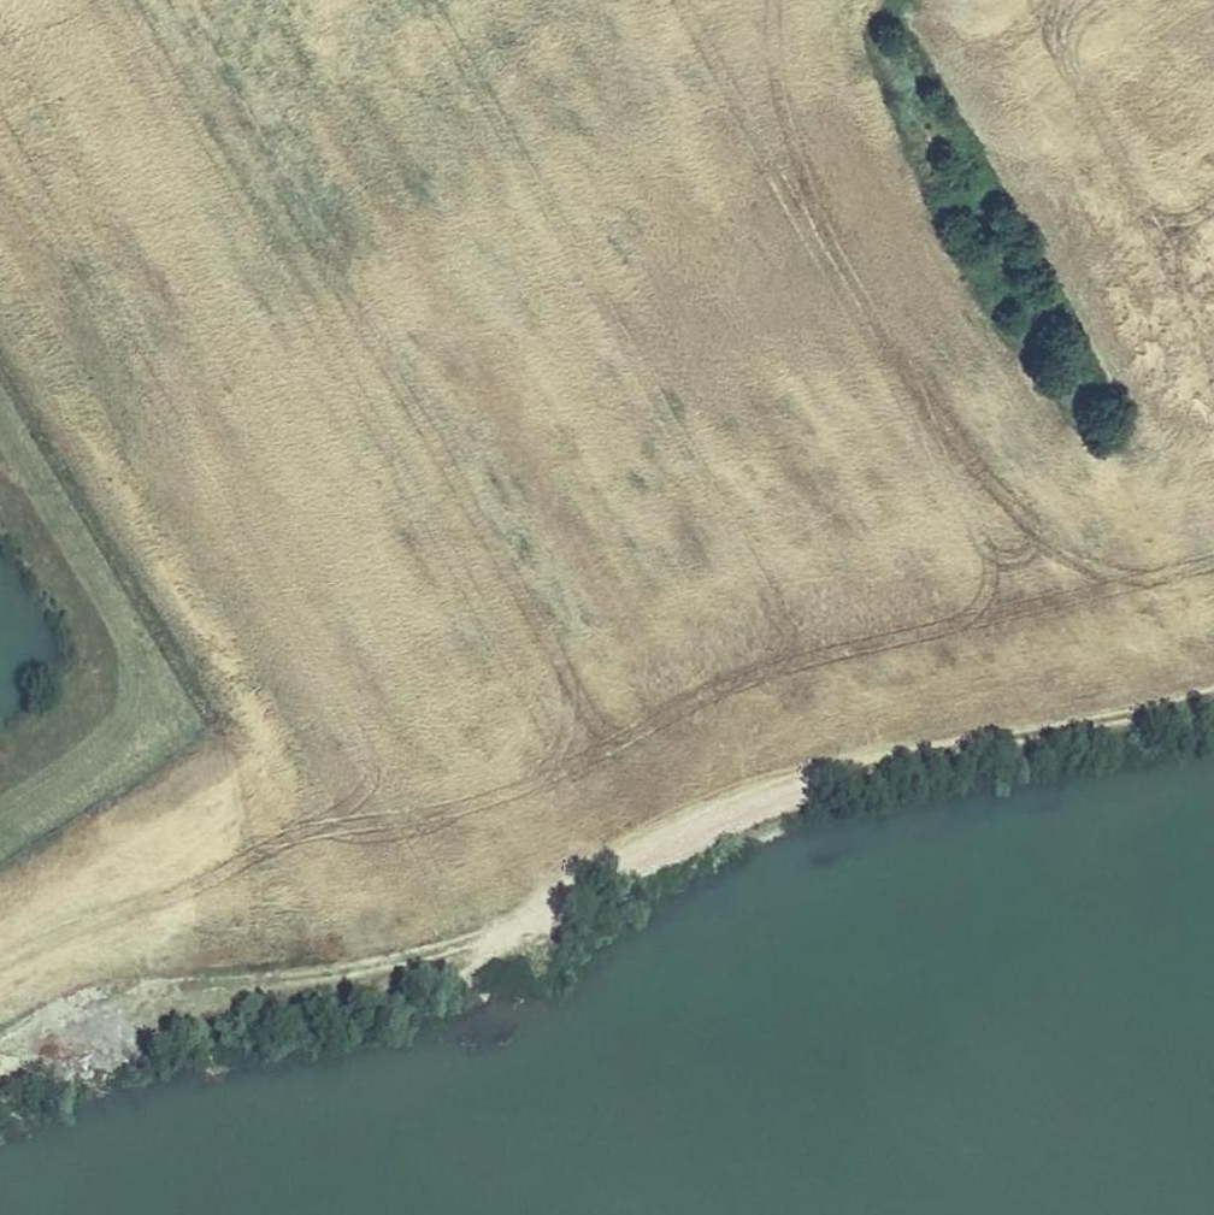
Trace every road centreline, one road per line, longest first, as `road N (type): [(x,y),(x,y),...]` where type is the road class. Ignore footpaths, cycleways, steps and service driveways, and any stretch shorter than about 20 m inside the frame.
road 1 (track): [(0,1040),(225,903),(298,868),(315,912),(350,945),(411,946),(505,919),(691,805),(821,761),(1213,669)]
road 2 (track): [(0,340),(155,607),(226,671),(279,693),(303,744),(298,868)]

